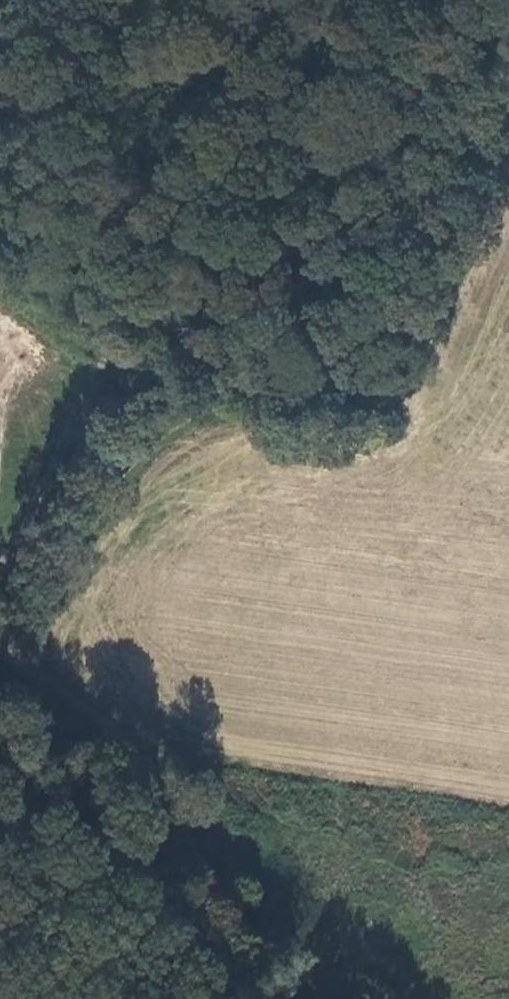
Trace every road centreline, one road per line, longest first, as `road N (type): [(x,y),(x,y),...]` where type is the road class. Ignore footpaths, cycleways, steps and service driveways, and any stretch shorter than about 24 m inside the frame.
road 1 (track): [(286,998),(140,751),(38,663)]
road 2 (track): [(38,663),(81,537),(134,466),(233,383)]
road 3 (track): [(0,294),(56,358),(56,404),(15,484),(0,547)]

